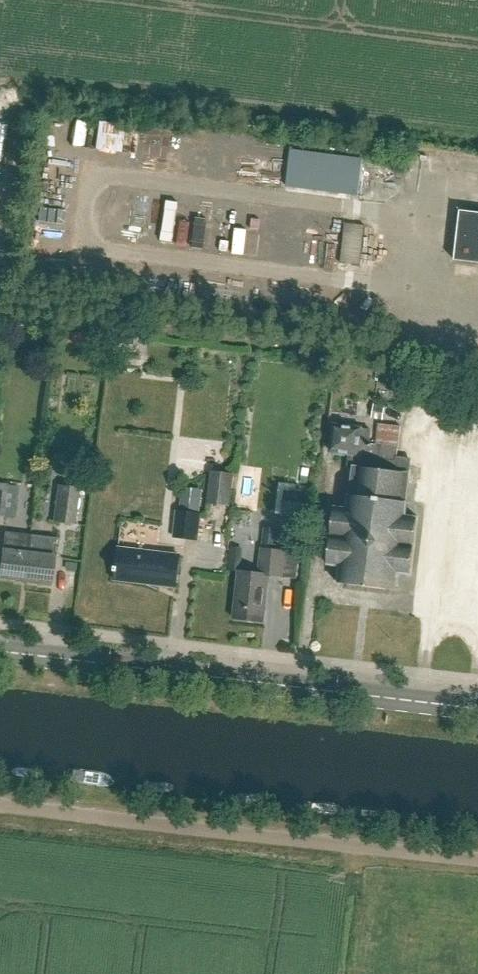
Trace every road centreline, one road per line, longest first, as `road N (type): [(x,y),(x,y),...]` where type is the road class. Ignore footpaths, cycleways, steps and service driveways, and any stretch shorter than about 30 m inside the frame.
road 1 (unclassified): [(477,860),(0,805)]
road 2 (tertiary): [(477,705),(0,652)]

